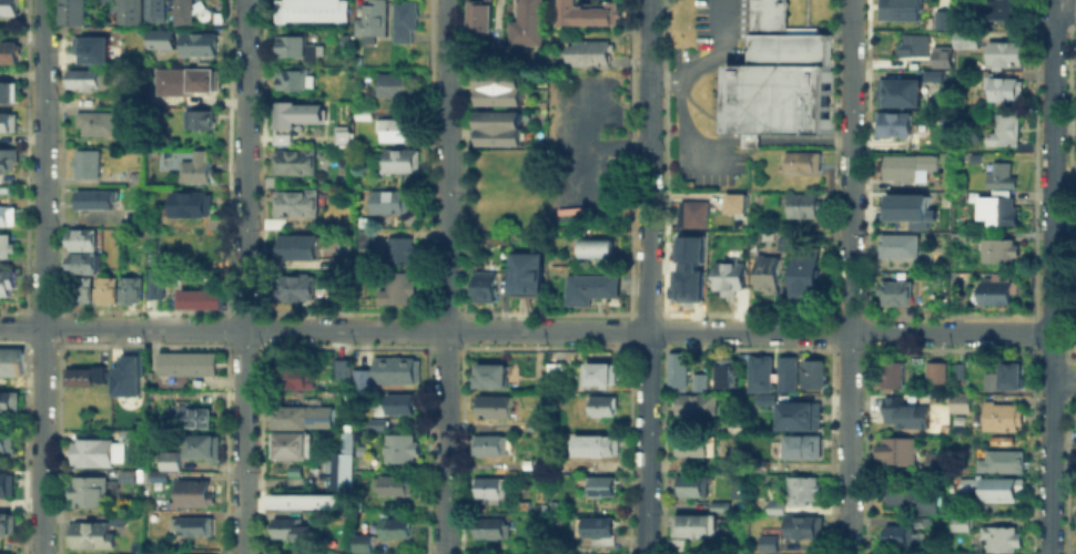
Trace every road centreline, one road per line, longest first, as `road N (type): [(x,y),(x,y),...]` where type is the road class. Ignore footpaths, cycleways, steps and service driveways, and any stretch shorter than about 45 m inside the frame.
road 1 (residential): [(0,328),(1050,334)]
road 2 (residential): [(43,553),(48,0)]
road 3 (residential): [(645,553),(649,0)]
road 4 (residential): [(848,553),(851,0)]
road 5 (residential): [(444,553),(446,0)]
road 6 (residential): [(243,553),(245,0)]
road 7 (residential): [(1049,553),(1052,8)]

